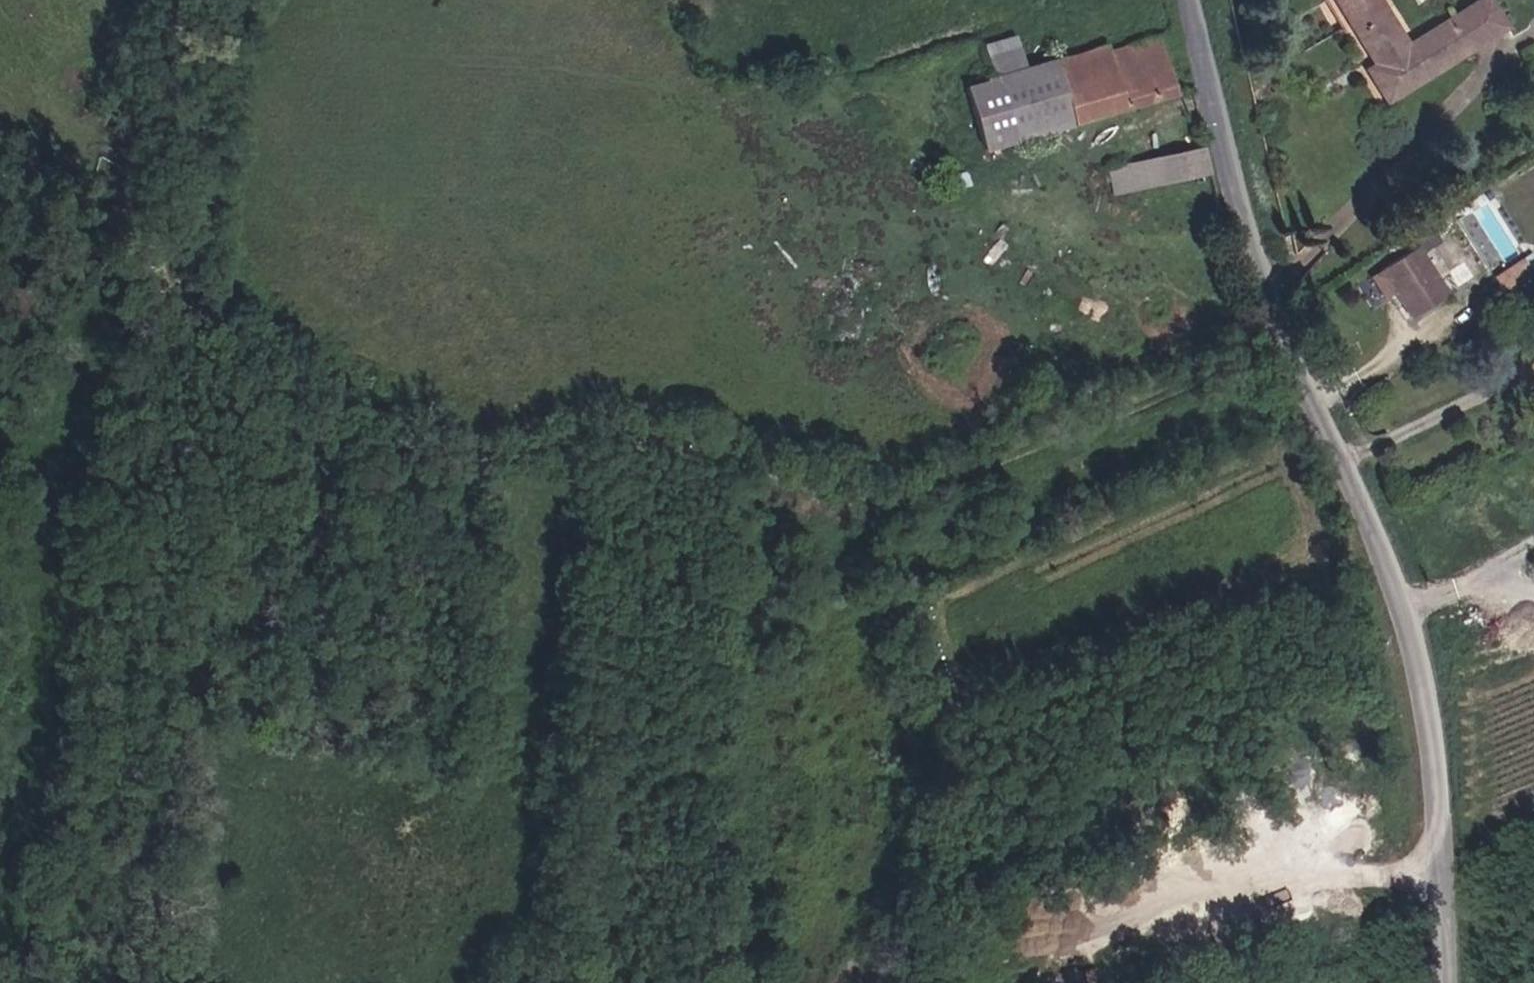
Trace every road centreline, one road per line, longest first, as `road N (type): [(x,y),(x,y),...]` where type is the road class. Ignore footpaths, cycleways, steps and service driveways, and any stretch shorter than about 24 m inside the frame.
road 1 (unclassified): [(1448,982),(1430,693),(1399,582),(1270,301),(1239,208),(1192,0)]

